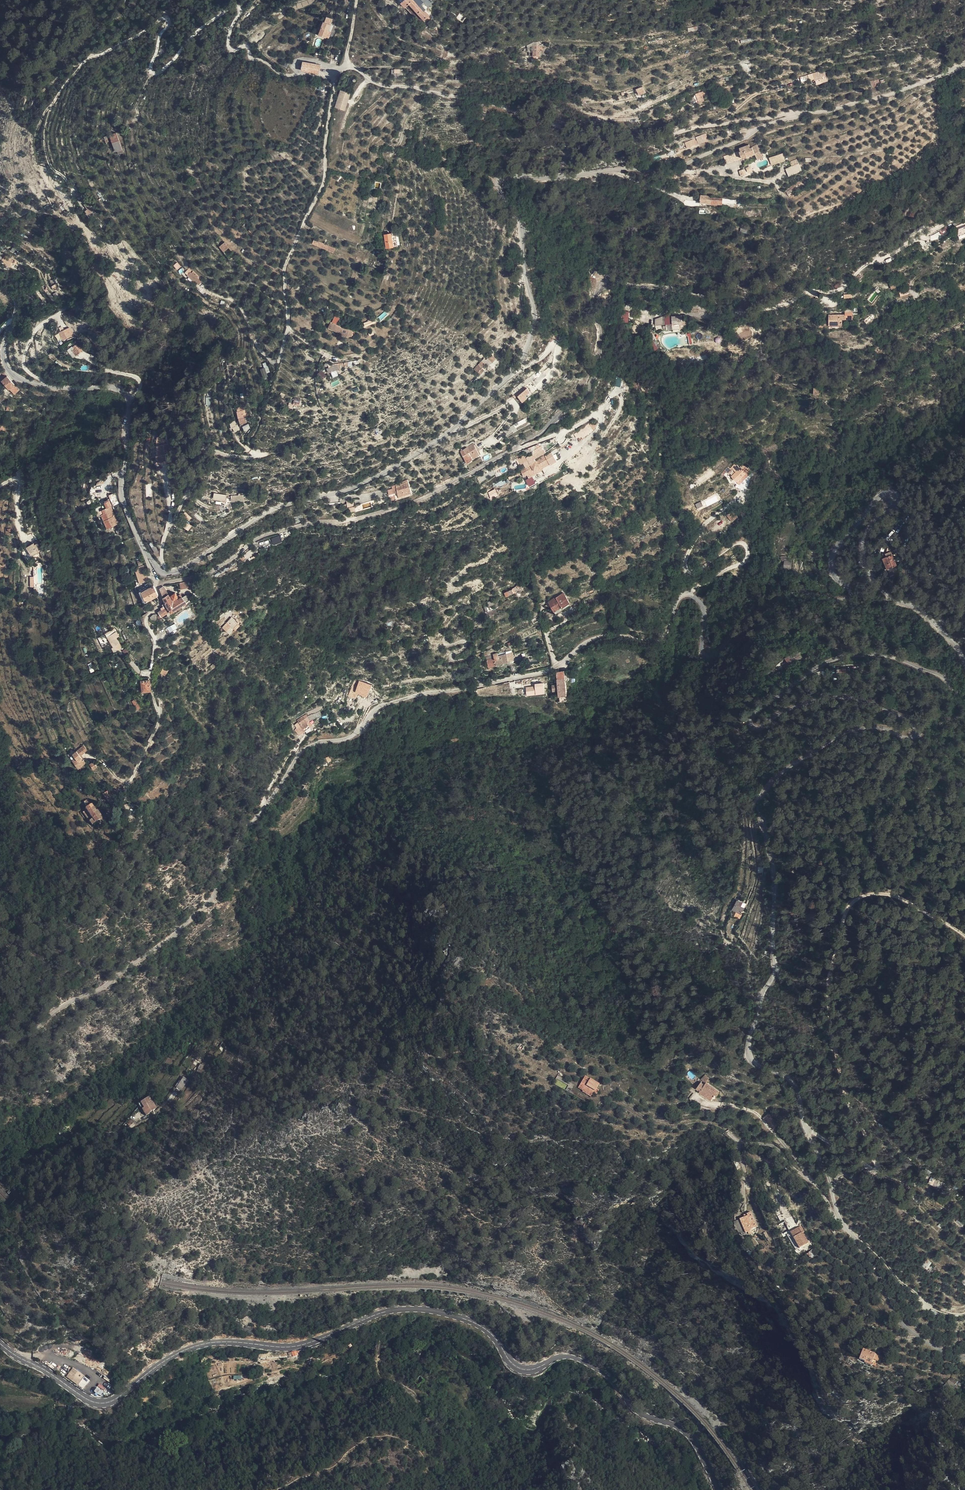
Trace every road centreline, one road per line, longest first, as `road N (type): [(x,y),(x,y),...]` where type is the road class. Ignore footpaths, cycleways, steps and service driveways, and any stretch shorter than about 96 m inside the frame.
road 1 (unclassified): [(964,64),(931,83),(769,125),(673,169),(500,177),(517,213),(534,313),(513,372),(451,429),(371,480),(281,507),(172,573),(147,554),(122,499),(126,399),(109,388),(36,385),(9,370),(4,349),(19,305),(0,285)]
road 2 (unclassified): [(0,1042),(110,984),(169,938),(211,900),(231,848),(305,749),(347,738),(386,704),(542,672),(600,638),(658,641),(677,601),(689,595),(705,613),(701,658),(708,662),(767,601),(854,606)]
road 3 (unclassified): [(806,1129),(792,1081),(748,1055),(776,968),(774,872),(761,800),(782,774),(847,735),(883,729),(914,742),(919,730),(855,702),(756,730),(833,667),(858,660),(894,660),(964,694)]
road 4 (tertiary): [(716,1489),(689,1438),(639,1416),(584,1361),(564,1355),(524,1372),(479,1324),(444,1311),(380,1312),(303,1346),(201,1344),(102,1408),(0,1344)]
road 5 (track): [(159,583),(221,567),(258,539),(289,528),(408,505),(549,425),(590,388),(600,347),(594,287),(600,277),(736,311),(814,293)]
road 6 (track): [(964,936),(902,899),(878,895),(848,907),(828,996),(850,1109),(876,1168),(806,1129)]
road 7 (track): [(51,108),(86,60),(163,19),(157,74),(233,5),(240,10),(231,49),(243,44),(250,59),(287,77),(338,77)]
road 8 (track): [(345,64),(384,86),(418,87),(635,142),(796,117)]
road 9 (unclassified): [(964,665),(936,625),(874,580),(863,549),(897,502),(894,493),(883,495),(833,556),(854,606)]
road 10 (unclassified): [(806,1129),(829,1170),(842,1218),(881,1274),(897,1313),(932,1344),(964,1357)]
road 11 (track): [(288,326),(284,269),(324,182),(330,105),(345,64)]
road 12 (track): [(623,1103),(675,1126),(704,1122),(772,1144),(842,1218)]
road 13 (track): [(159,583),(163,598),(147,617),(161,717),(125,814)]
road 14 (track): [(0,1182),(57,1147),(133,1136),(192,1113)]
road 15 (track): [(689,595),(746,560),(744,544),(734,544),(691,572),(685,567),(701,537)]
road 16 (track): [(168,527),(195,477),(196,454),(253,452)]

